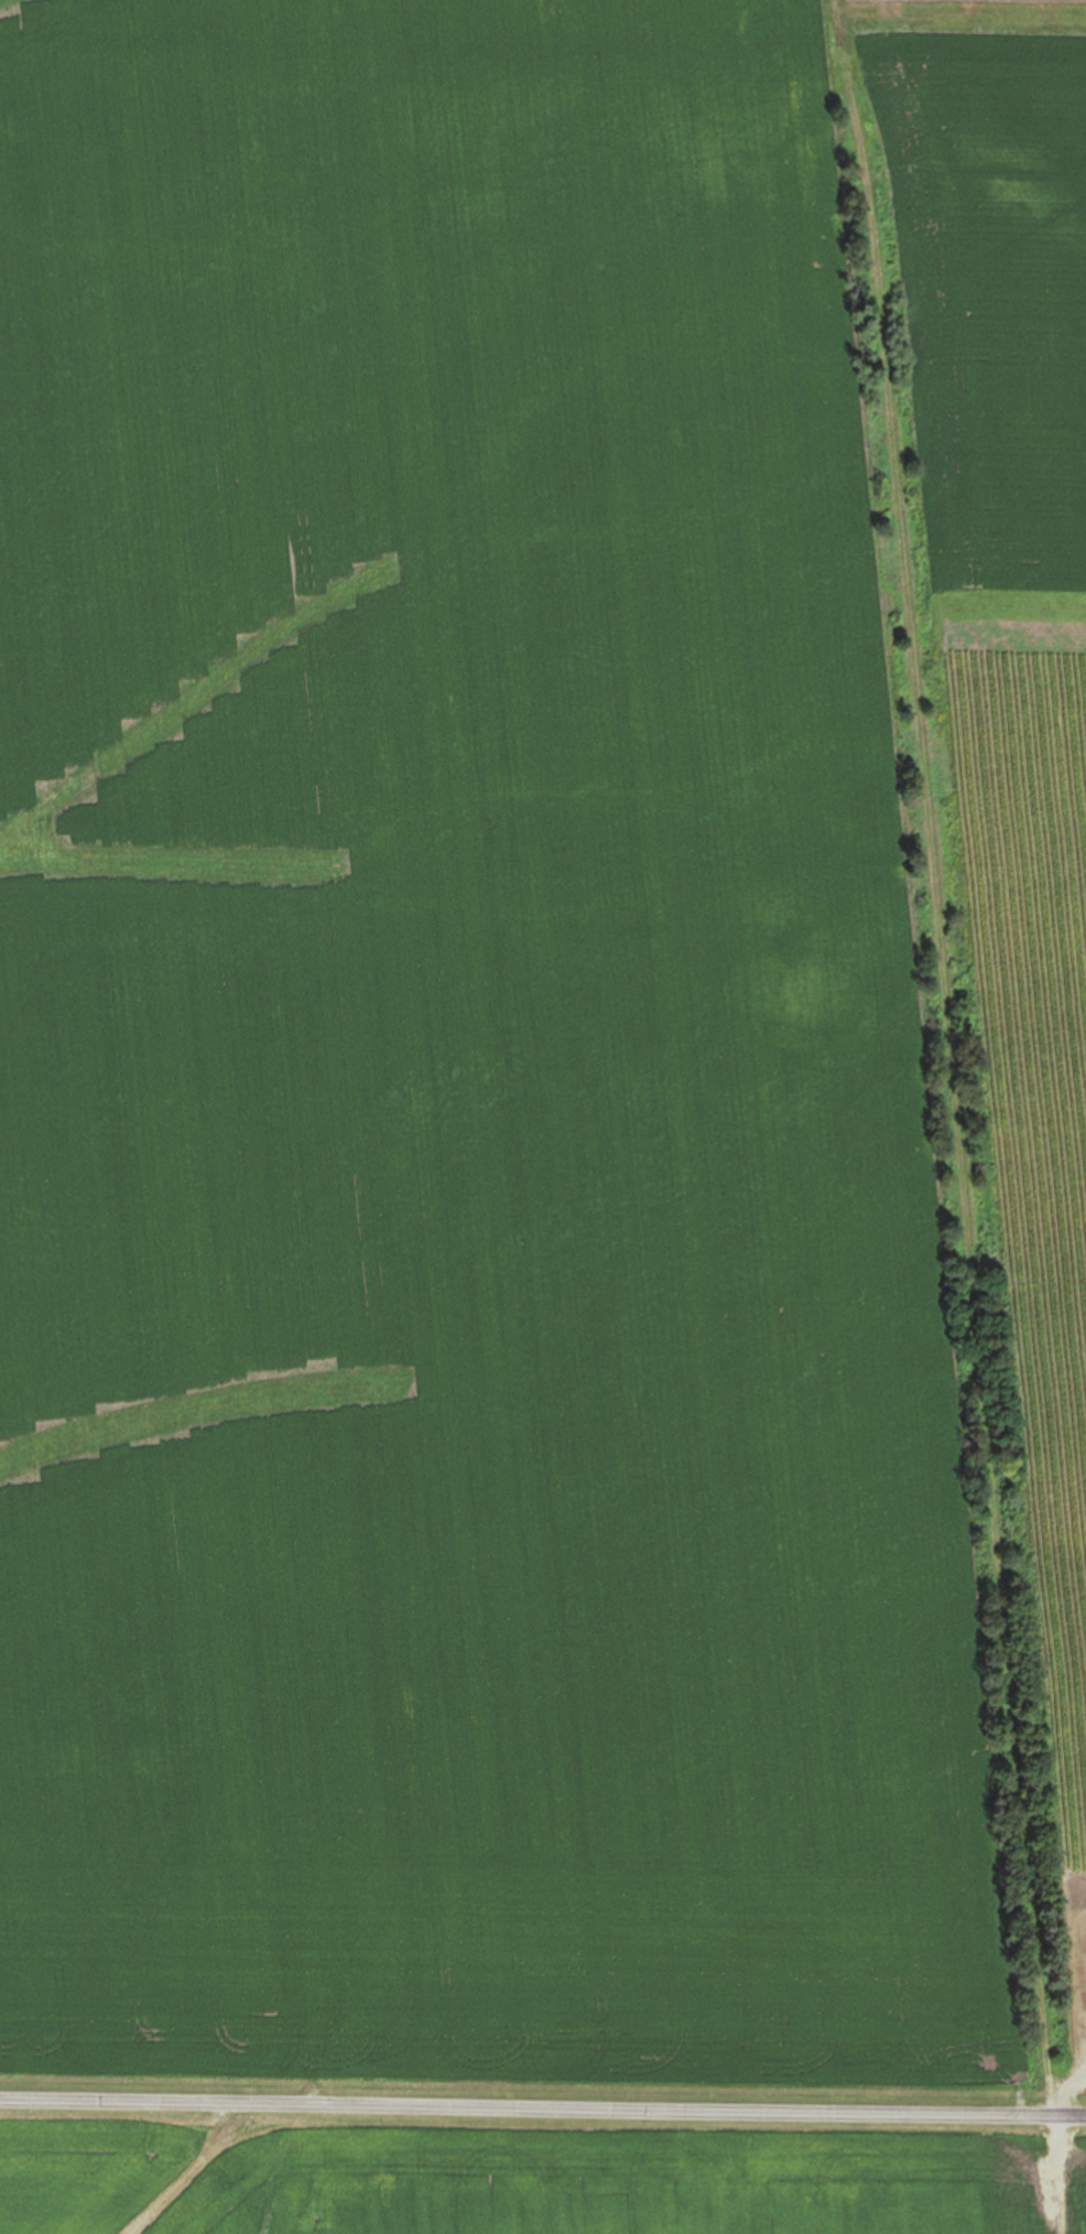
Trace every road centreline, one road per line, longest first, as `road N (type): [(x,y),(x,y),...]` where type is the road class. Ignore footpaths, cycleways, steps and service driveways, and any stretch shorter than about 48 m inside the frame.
road 1 (residential): [(0,2102),(1085,2111)]

